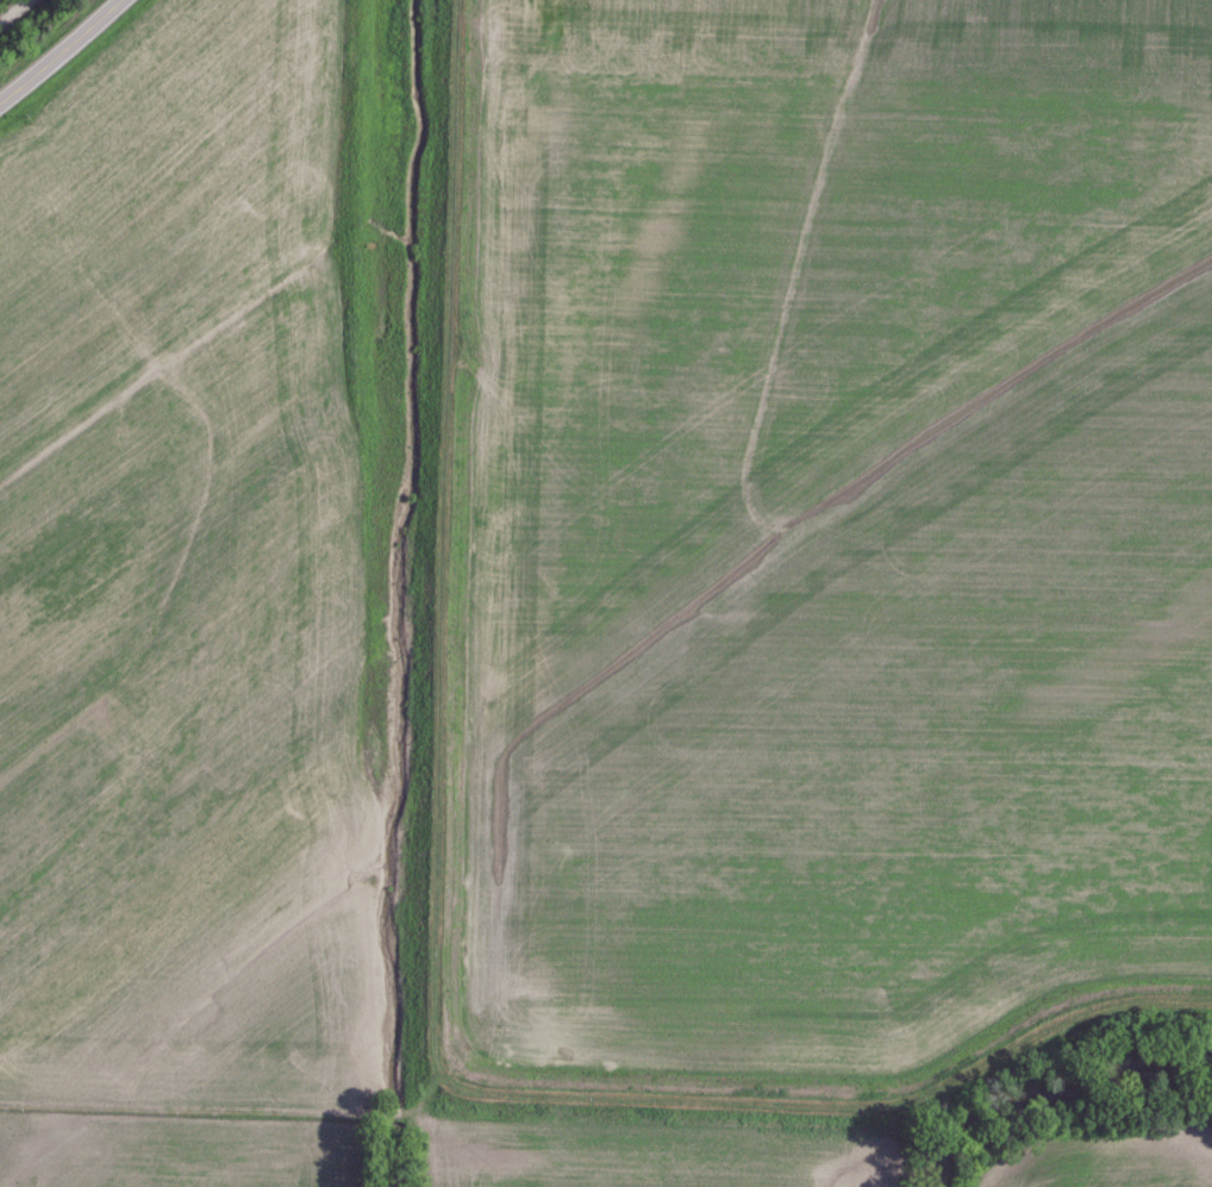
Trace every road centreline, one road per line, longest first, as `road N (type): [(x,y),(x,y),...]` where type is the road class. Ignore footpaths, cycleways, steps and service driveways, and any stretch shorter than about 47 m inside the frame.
road 1 (primary): [(0,109),(128,0)]

